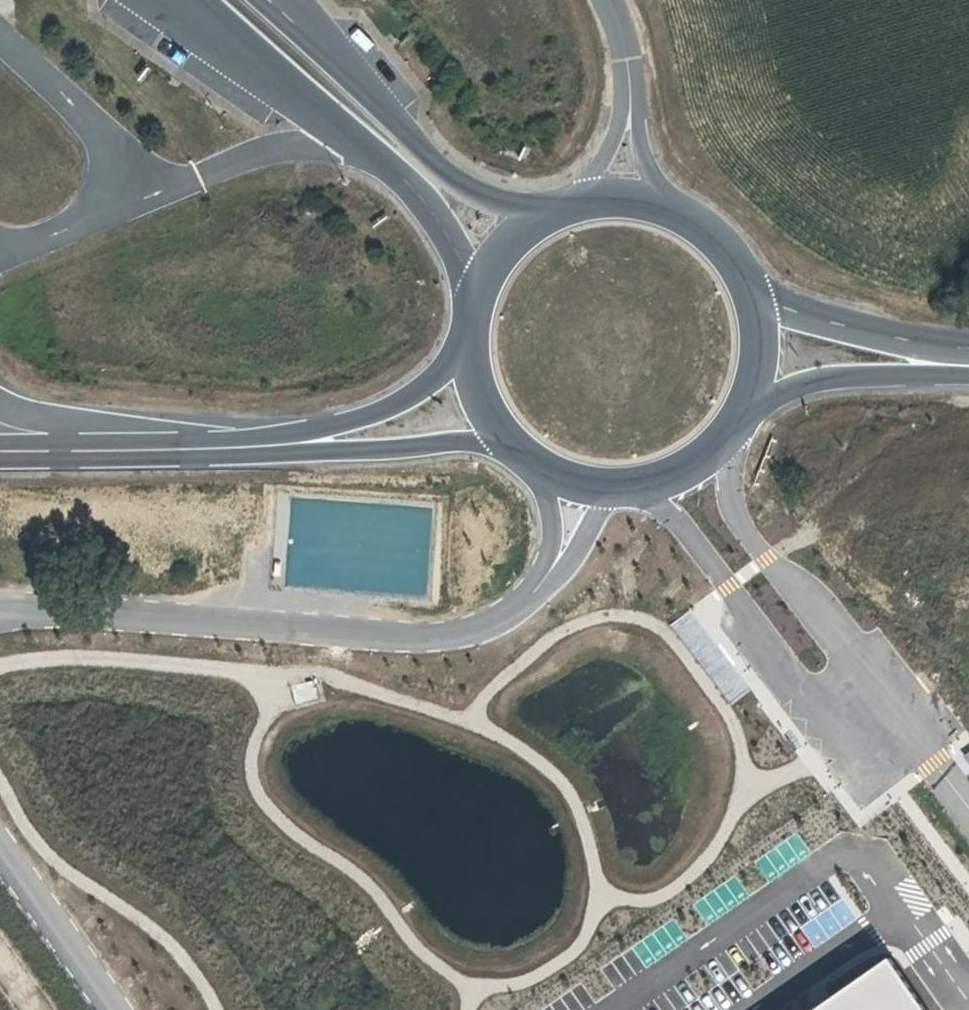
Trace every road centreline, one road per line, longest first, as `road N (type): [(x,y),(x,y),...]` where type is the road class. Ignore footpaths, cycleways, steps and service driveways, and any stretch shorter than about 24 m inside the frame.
road 1 (unclassified): [(0,613),(415,637),(492,622),(533,592)]
road 2 (motorway): [(183,0),(413,188),(451,238),(479,316)]
road 3 (motorway): [(558,212),(486,195),(440,168),(280,0)]
road 4 (unclassified): [(630,480),(800,686),(870,701)]
road 5 (unclassified): [(870,701),(739,515),(723,438)]
road 6 (secondary): [(0,451),(262,445)]
road 7 (secondary): [(478,334),(417,396),(262,445)]
road 8 (secondary): [(262,445),(407,443),(503,421)]
road 9 (primary): [(740,416),(838,380),(968,377)]
road 10 (primary): [(968,343),(831,322),(754,290)]
road 11 (unclassified): [(119,1009),(0,839)]
road 12 (unclassified): [(672,207),(648,175),(625,43)]
road 13 (unclassified): [(625,43),(622,111),(596,177),(576,205)]
road 14 (unclassified): [(870,701),(968,812)]
road 15 (unclassified): [(530,450),(550,525),(533,592)]
road 16 (unclassified): [(533,592),(568,561),(603,509),(610,481)]
road 17 (primary): [(558,212),(506,254),(479,316)]
road 18 (primary): [(740,416),(762,354),(754,290)]

